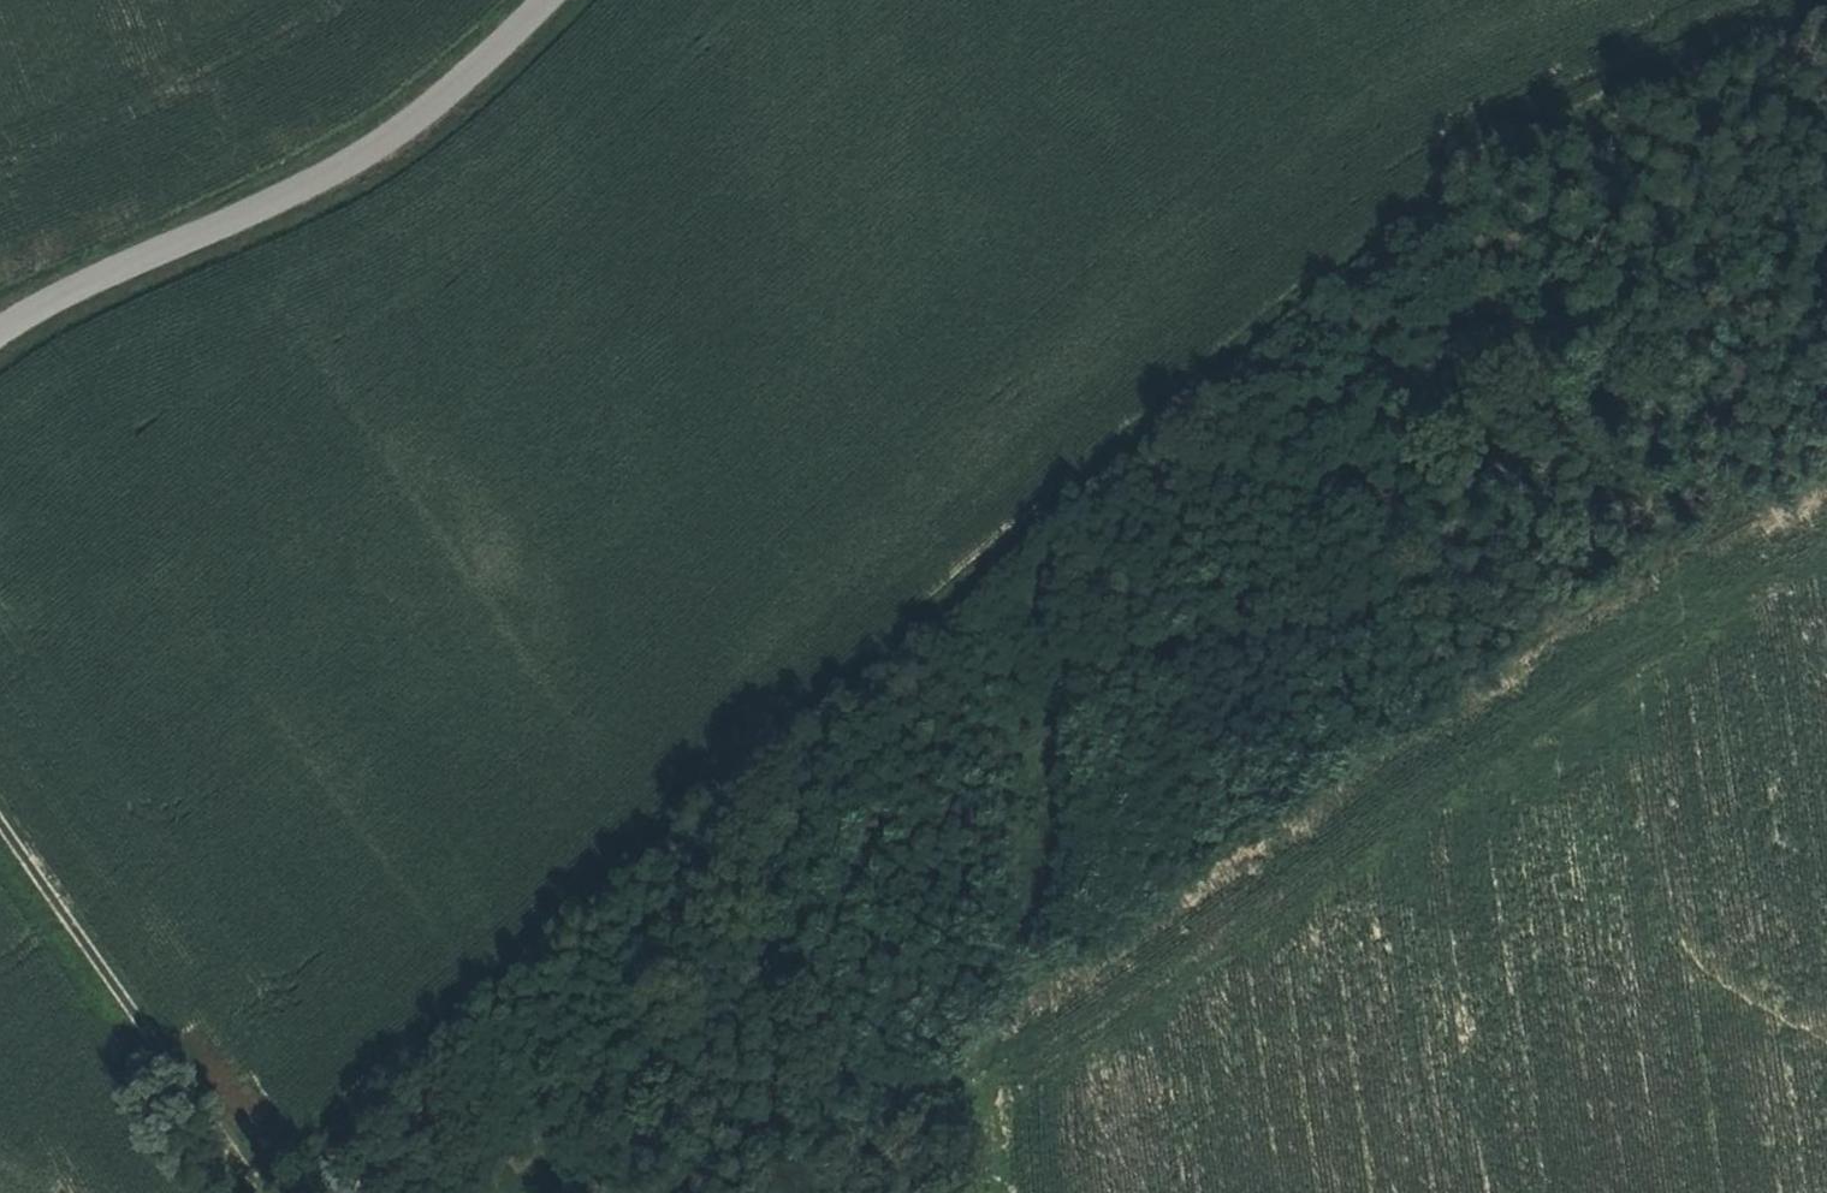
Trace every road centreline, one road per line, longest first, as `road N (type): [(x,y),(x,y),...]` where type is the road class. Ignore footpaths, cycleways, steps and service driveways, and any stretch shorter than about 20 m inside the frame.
road 1 (unclassified): [(547,0),(372,159),(0,340)]
road 2 (track): [(0,821),(271,1192)]

